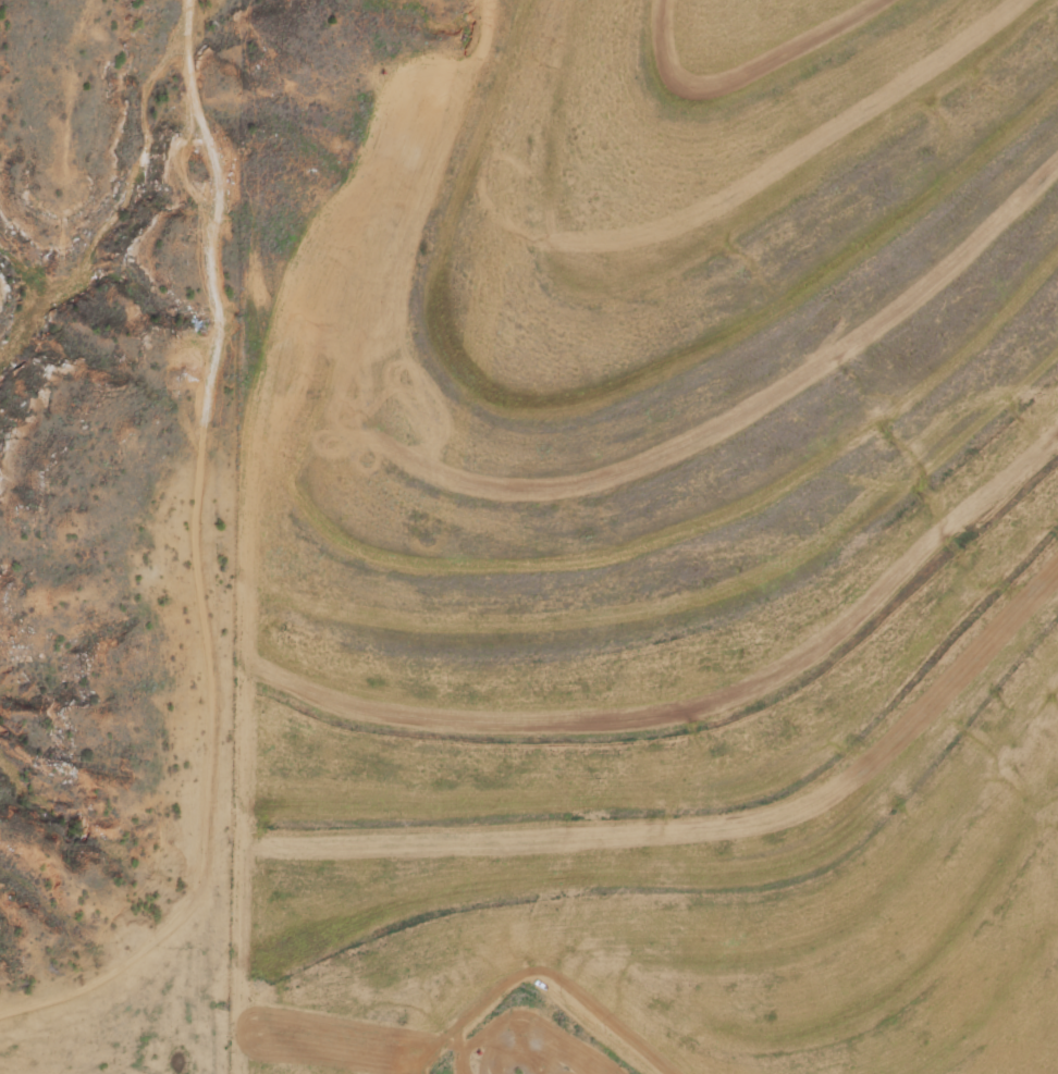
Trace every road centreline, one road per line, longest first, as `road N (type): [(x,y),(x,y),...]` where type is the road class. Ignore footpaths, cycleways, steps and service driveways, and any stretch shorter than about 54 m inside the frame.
road 1 (residential): [(0,1016),(64,1000),(152,951),(186,912),(201,867),(212,720),(197,484),(223,317),(204,236),(225,184),(189,72),(187,0)]

